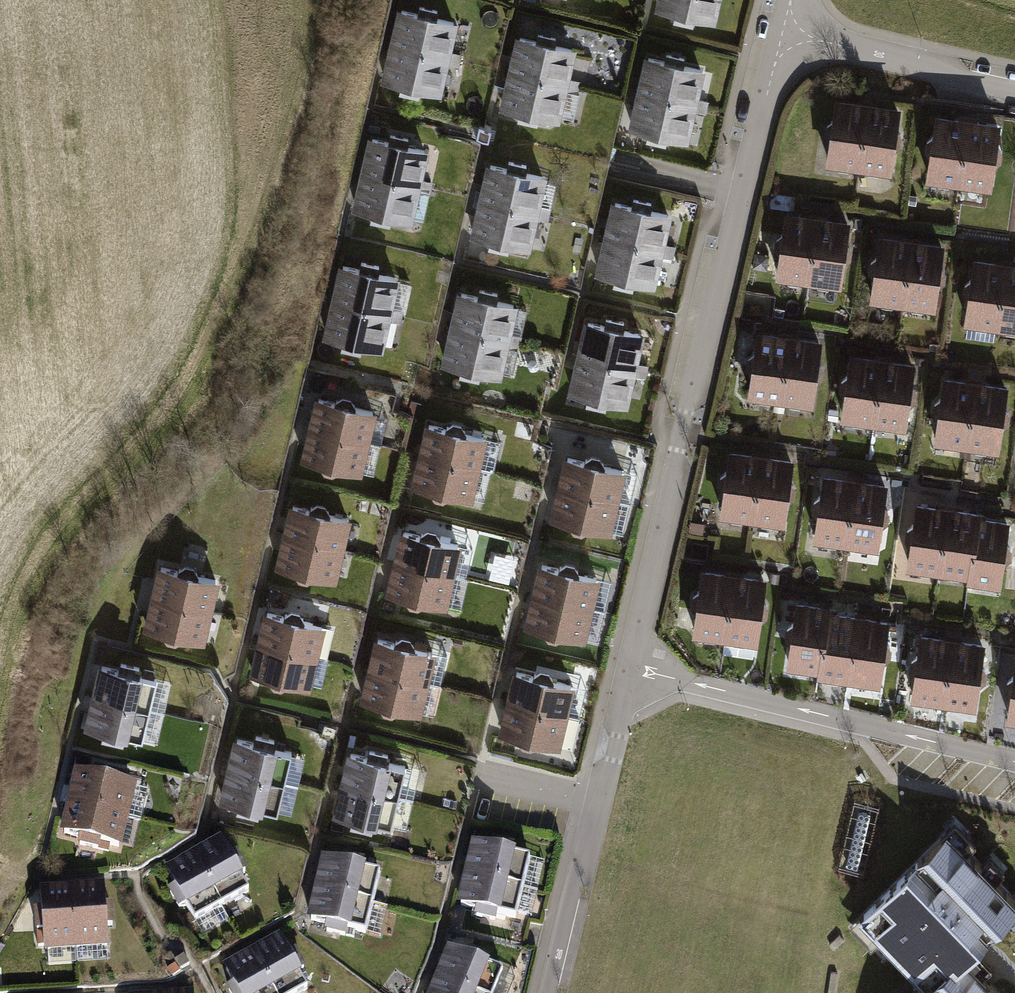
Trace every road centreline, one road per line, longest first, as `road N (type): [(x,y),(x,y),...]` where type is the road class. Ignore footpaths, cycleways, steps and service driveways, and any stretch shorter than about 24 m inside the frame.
road 1 (residential): [(781,35),(632,668)]
road 2 (residential): [(1014,760),(632,668)]
road 3 (residential): [(632,668),(554,992)]
road 4 (residential): [(1014,86),(781,35)]

